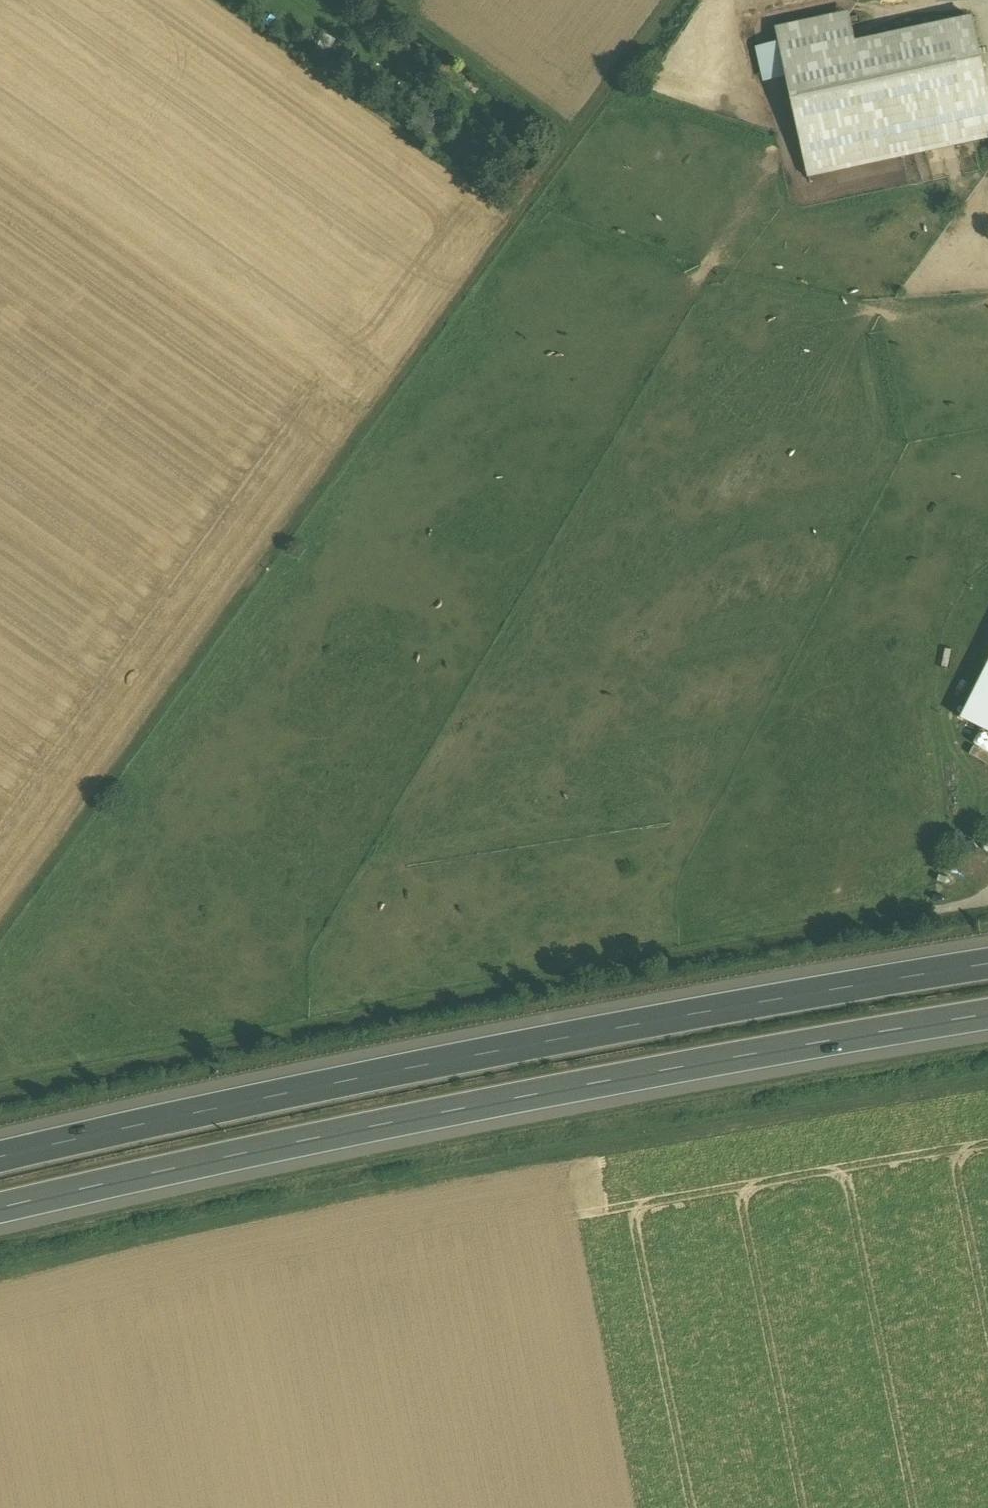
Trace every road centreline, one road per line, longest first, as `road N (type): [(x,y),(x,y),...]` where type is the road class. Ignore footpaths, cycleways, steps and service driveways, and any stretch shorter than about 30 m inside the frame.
road 1 (track): [(0,931),(674,0)]
road 2 (track): [(987,900),(0,1104)]
road 3 (motorway): [(987,962),(467,1060),(0,1162)]
road 4 (track): [(0,1277),(363,1195),(987,1082)]
road 5 (motorway): [(0,1210),(585,1084),(987,1017)]
road 6 (track): [(381,0),(576,136)]

